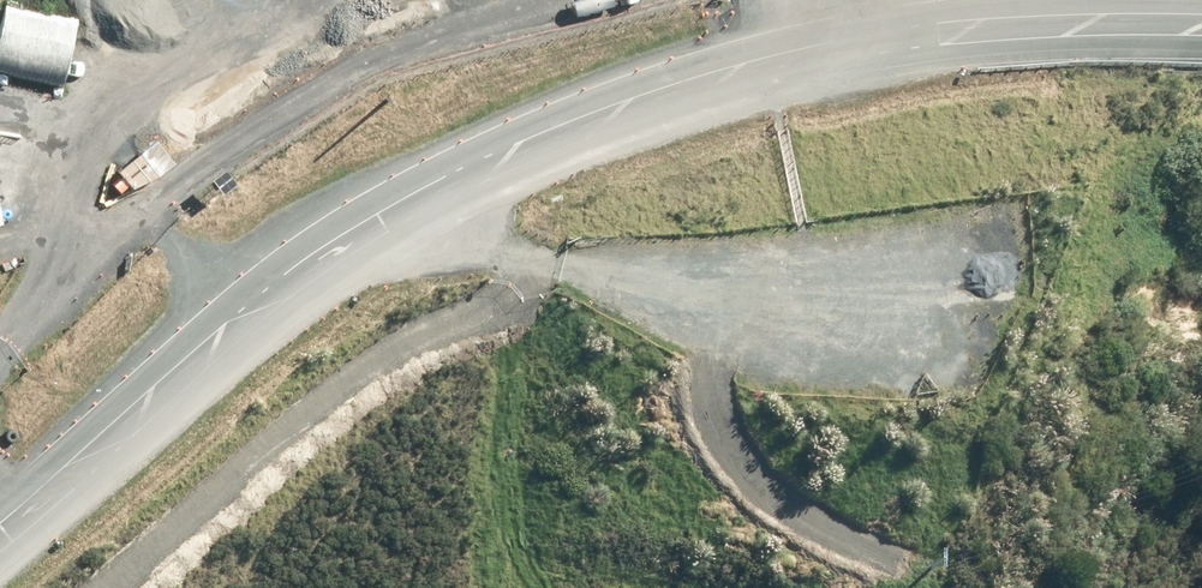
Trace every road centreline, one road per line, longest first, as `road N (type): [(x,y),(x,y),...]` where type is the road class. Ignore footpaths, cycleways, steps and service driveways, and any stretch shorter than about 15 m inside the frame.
road 1 (unclassified): [(0,509),(283,250),(508,134),(887,24),(1110,0)]
road 2 (trunk): [(987,0),(0,509)]
road 3 (trunk): [(0,444),(844,0)]

